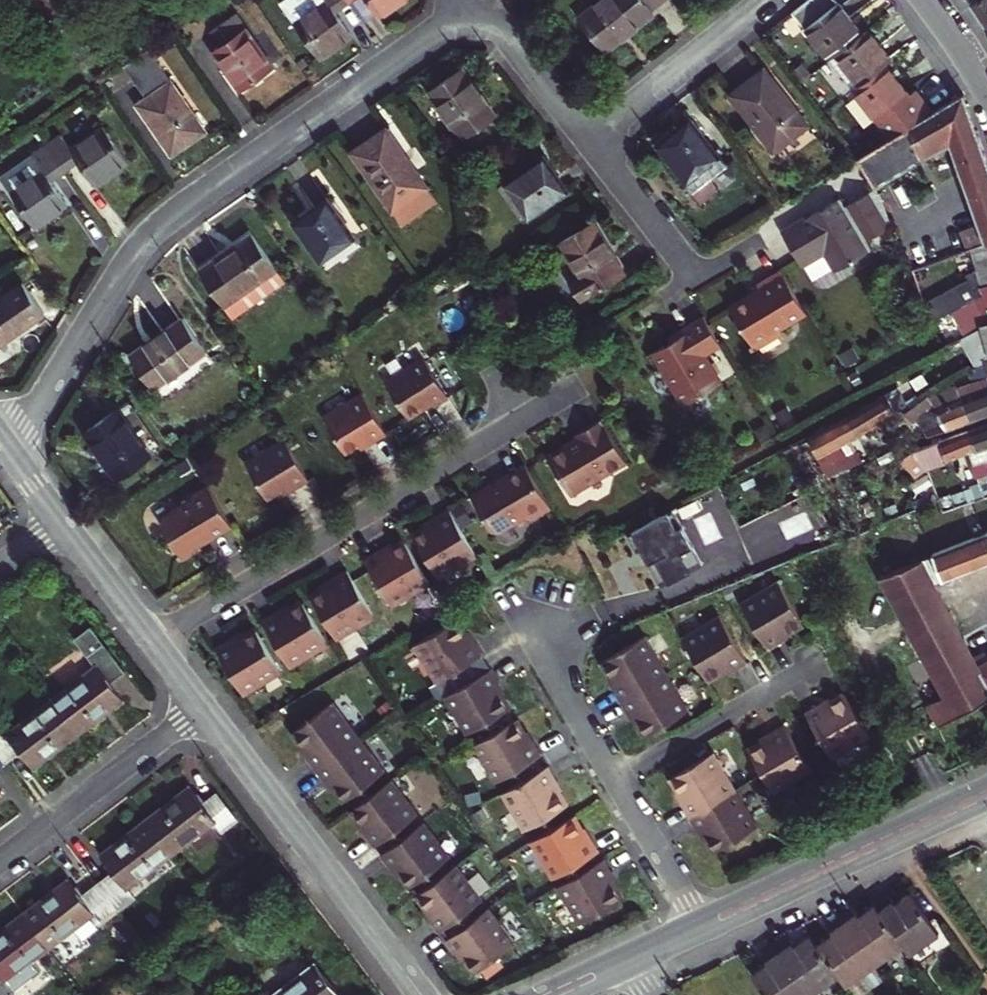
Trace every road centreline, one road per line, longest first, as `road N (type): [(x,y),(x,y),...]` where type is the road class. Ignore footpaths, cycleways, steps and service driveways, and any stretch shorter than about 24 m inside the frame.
road 1 (residential): [(478,0),(145,239),(9,450)]
road 2 (residential): [(152,643),(578,388)]
road 3 (residential): [(423,994),(205,710)]
road 4 (tertiary): [(986,782),(696,918)]
road 5 (tertiary): [(706,935),(986,806)]
road 6 (residential): [(0,866),(205,710)]
road 7 (residential): [(588,139),(694,279),(758,244)]
road 8 (residential): [(769,0),(588,139)]
road 9 (residential): [(616,781),(800,669)]
road 10 (residential): [(616,781),(522,623)]
road 11 (residential): [(478,0),(588,139)]
road 12 (residential): [(696,918),(616,781)]
road 13 (residential): [(152,643),(64,523)]

